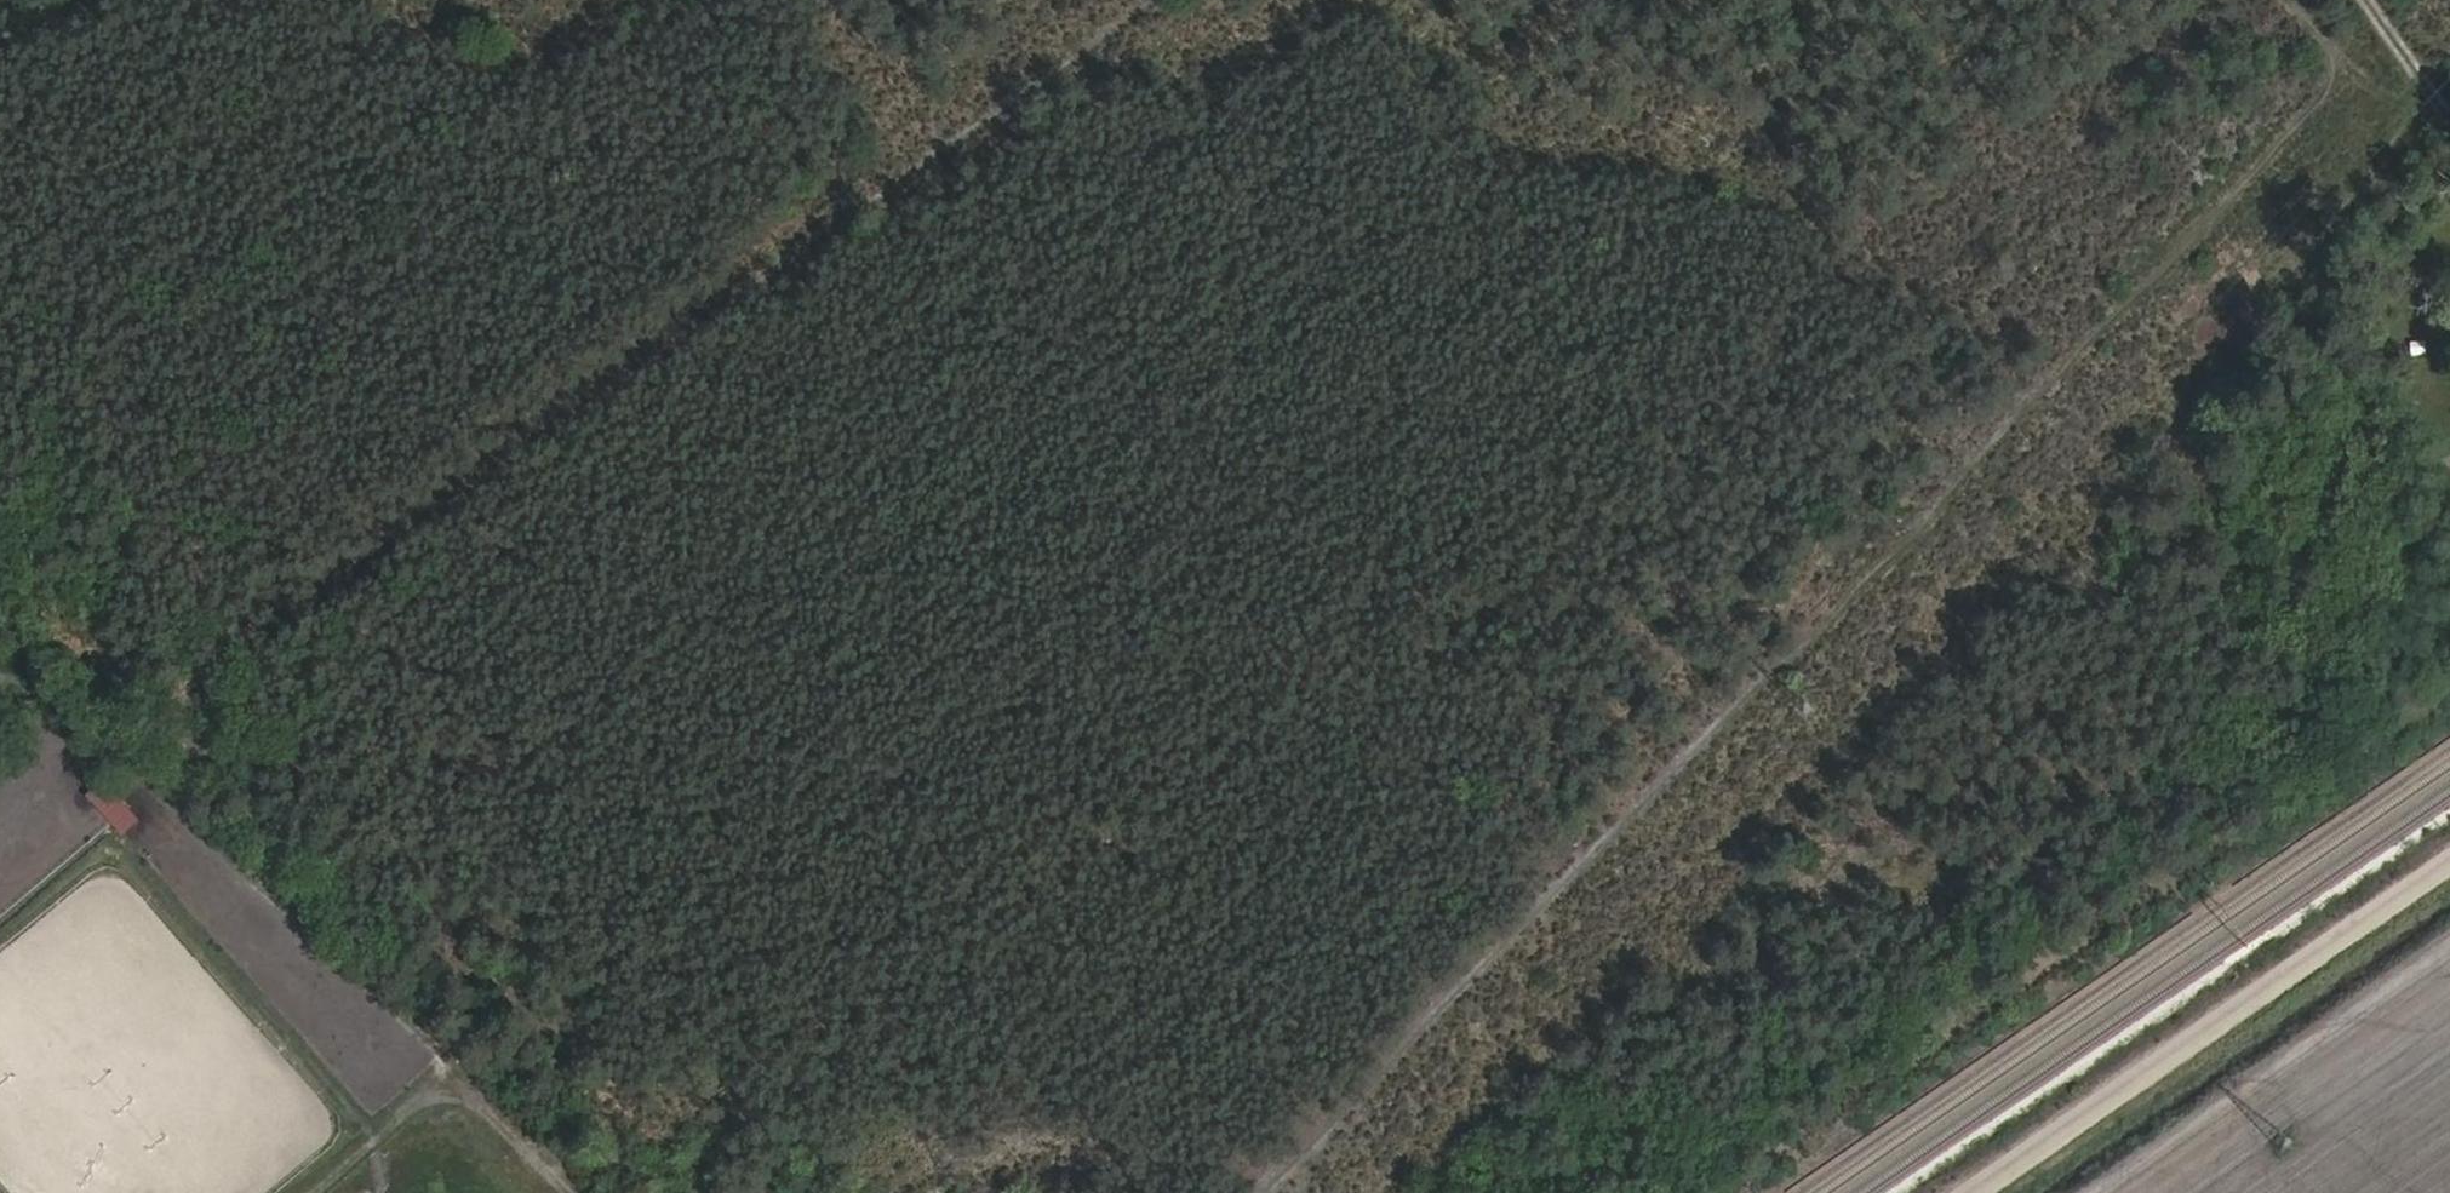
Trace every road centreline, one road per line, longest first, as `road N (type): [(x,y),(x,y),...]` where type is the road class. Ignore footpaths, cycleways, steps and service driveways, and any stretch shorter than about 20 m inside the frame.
road 1 (track): [(2449,865),(1975,1192)]
road 2 (track): [(2364,0),(2449,119)]

